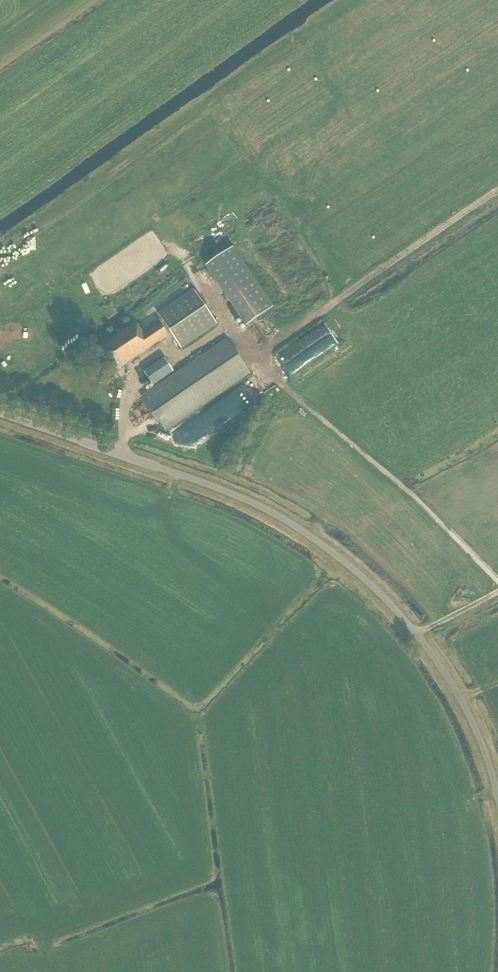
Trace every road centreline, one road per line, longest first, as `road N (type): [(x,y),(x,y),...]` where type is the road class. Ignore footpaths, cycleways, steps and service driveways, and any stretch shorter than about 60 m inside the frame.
road 1 (unclassified): [(497,795),(454,687),(371,585),(314,539),(235,495),(0,412)]
road 2 (track): [(276,380),(497,579)]

